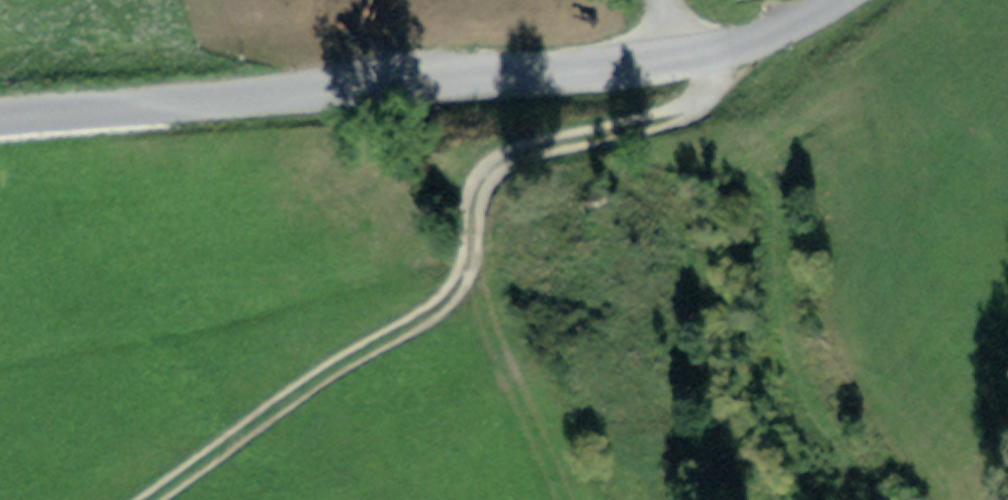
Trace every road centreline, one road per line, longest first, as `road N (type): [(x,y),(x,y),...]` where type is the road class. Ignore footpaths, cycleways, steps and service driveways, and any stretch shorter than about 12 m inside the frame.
road 1 (residential): [(846,0),(759,42),(717,53),(0,125)]
road 2 (track): [(683,115),(526,149),(496,163),(470,216),(467,267),(455,290),(418,322),(285,394),(147,499)]

